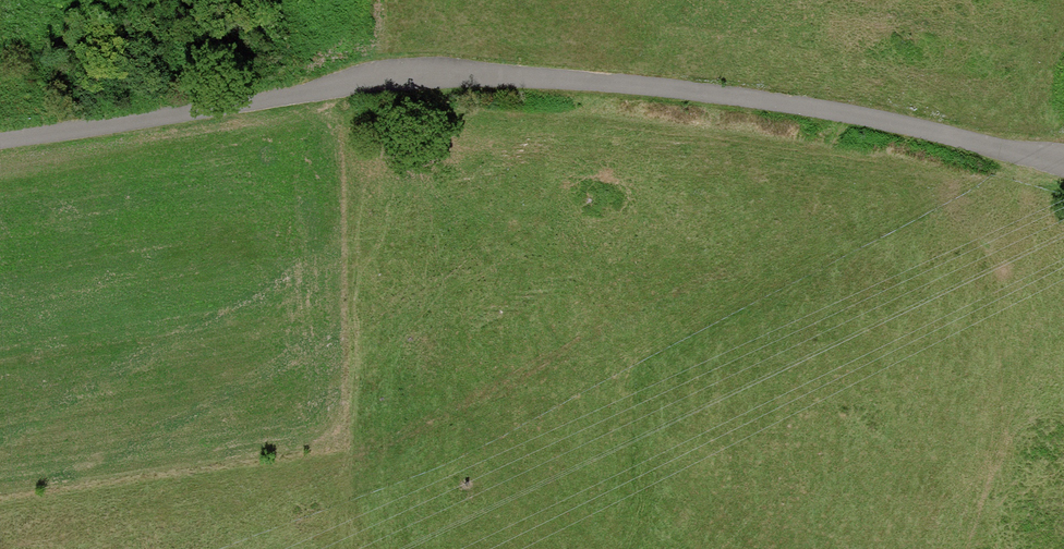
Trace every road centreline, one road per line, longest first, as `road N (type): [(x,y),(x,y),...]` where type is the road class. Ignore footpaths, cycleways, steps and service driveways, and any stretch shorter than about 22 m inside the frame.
road 1 (primary): [(1061,0),(201,430),(0,516)]
road 2 (unclassified): [(0,144),(277,92),(492,75),(689,89),(1063,160)]

